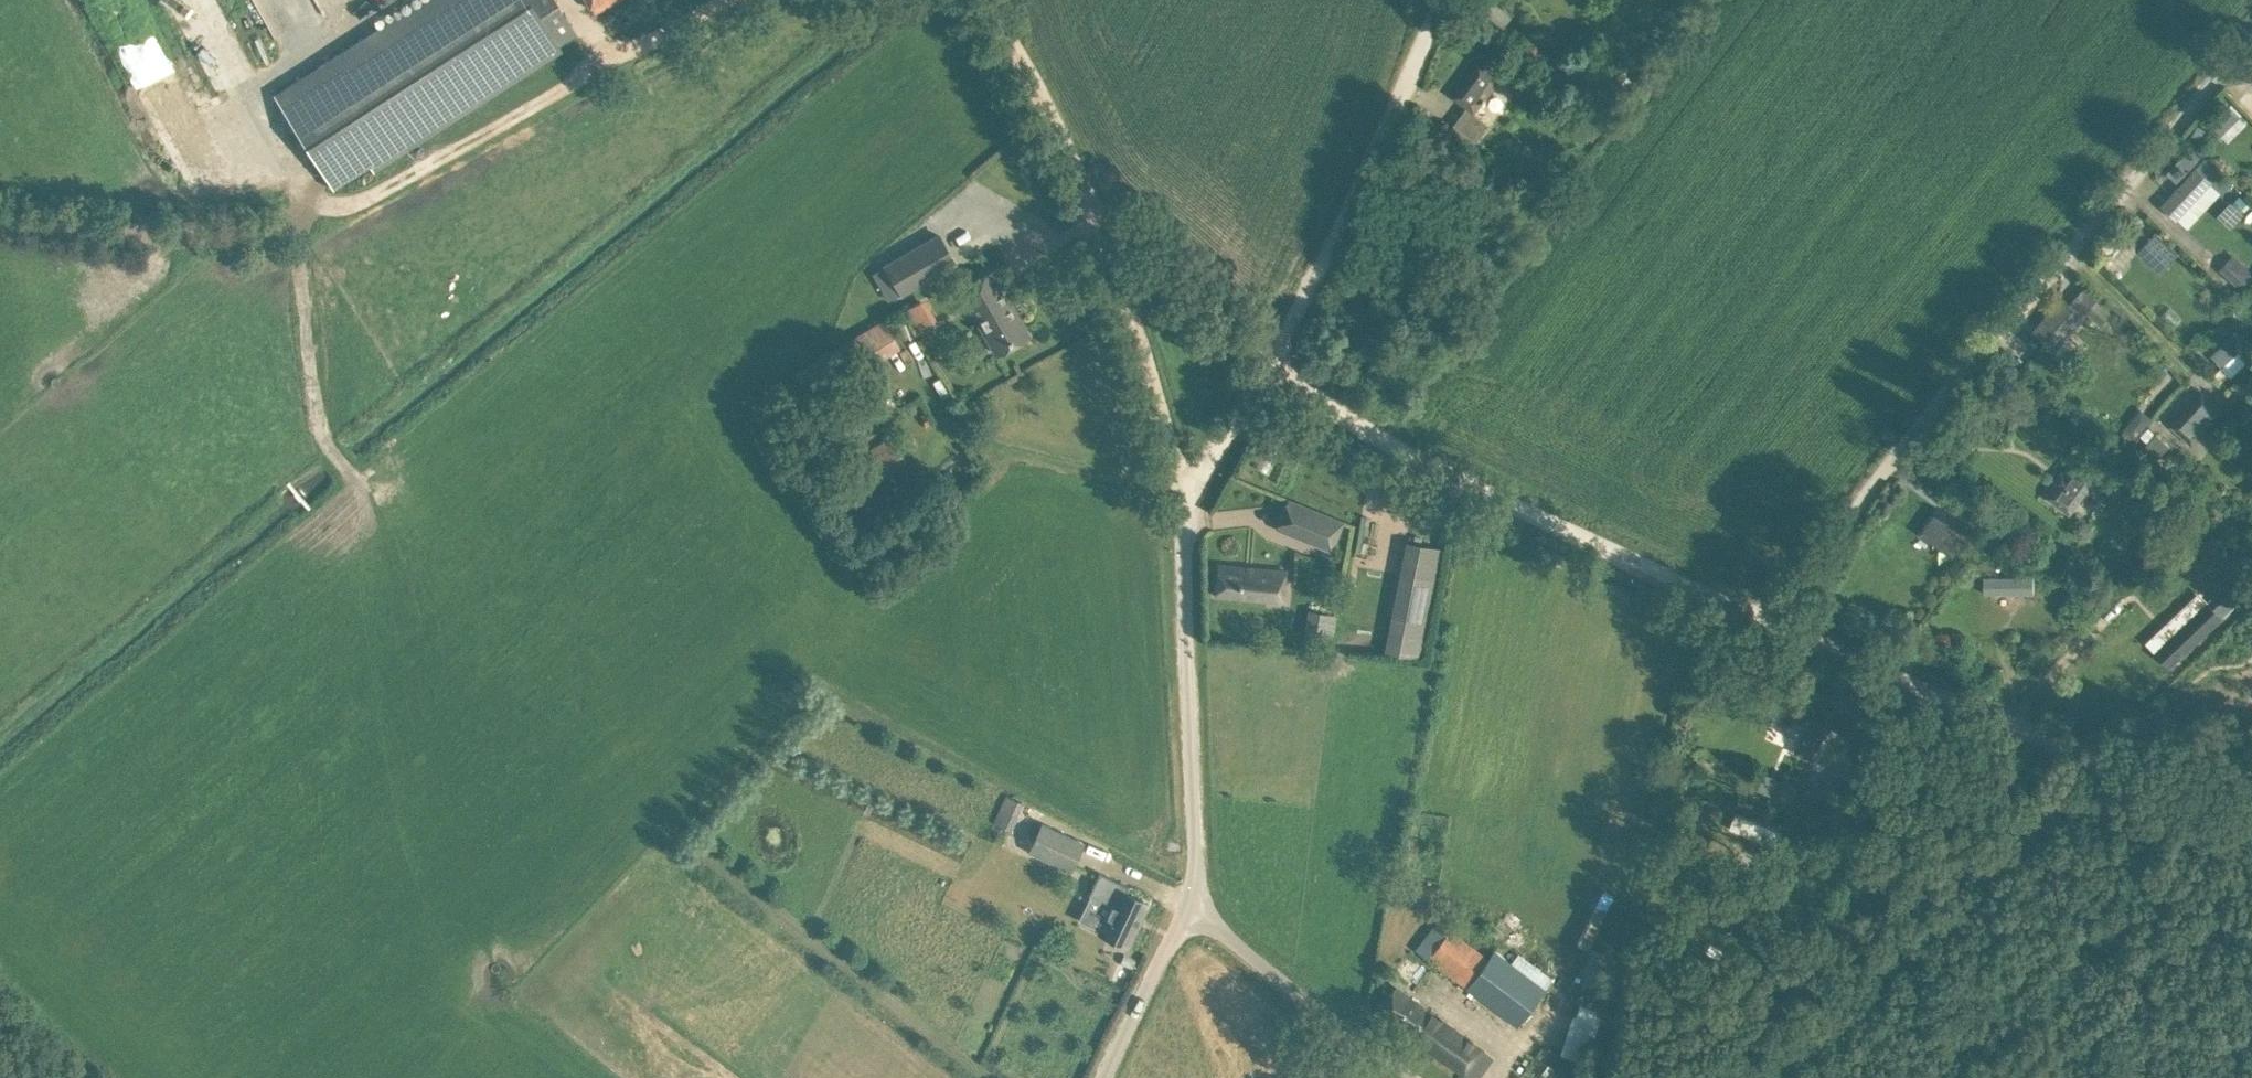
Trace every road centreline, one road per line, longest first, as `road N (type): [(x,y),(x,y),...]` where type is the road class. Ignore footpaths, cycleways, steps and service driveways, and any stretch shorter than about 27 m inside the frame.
road 1 (track): [(2251,811),(1520,506),(1273,367),(1148,264),(1094,207)]
road 2 (track): [(1094,207),(1184,503),(1273,367),(1334,252),(1446,0)]
road 3 (track): [(721,0),(369,198),(222,236),(0,220)]
road 4 (track): [(1779,620),(1815,558),(2251,24)]
road 5 (unclassified): [(1195,906),(1184,503)]
road 6 (unclassified): [(1413,1077),(1195,906)]
road 7 (track): [(979,0),(1052,118),(1094,207)]
road 8 (unclassified): [(1104,1077),(1195,906)]
road 9 (track): [(2051,262),(2194,374)]

